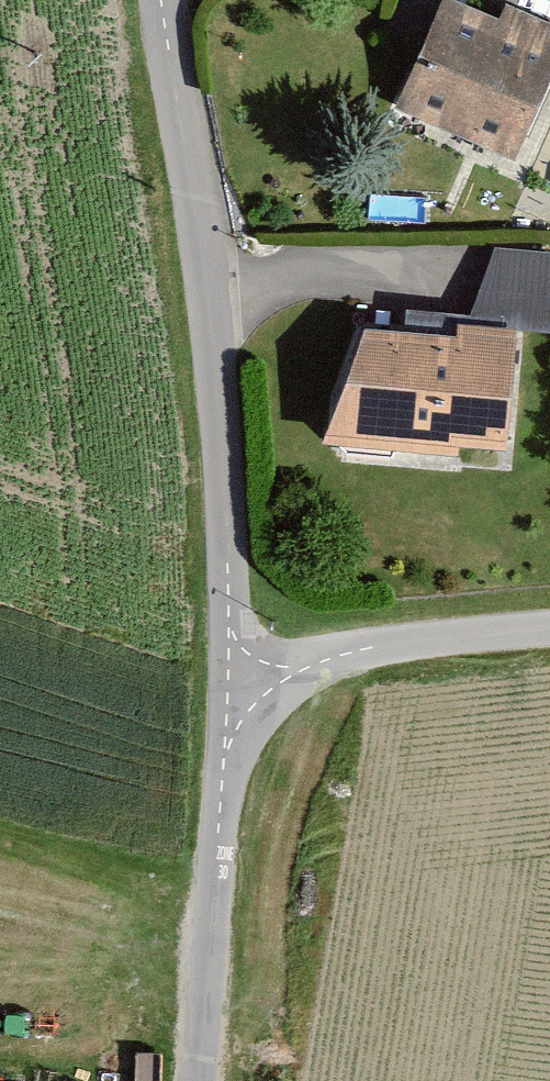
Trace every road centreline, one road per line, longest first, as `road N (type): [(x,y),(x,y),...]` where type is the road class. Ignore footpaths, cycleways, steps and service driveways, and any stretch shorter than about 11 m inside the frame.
road 1 (unclassified): [(237,681),(206,271)]
road 2 (unclassified): [(198,1080),(237,681)]
road 3 (unclassified): [(237,681),(363,652),(549,627)]
road 4 (unclassified): [(206,271),(161,0)]
road 5 (residential): [(206,271),(469,286)]

